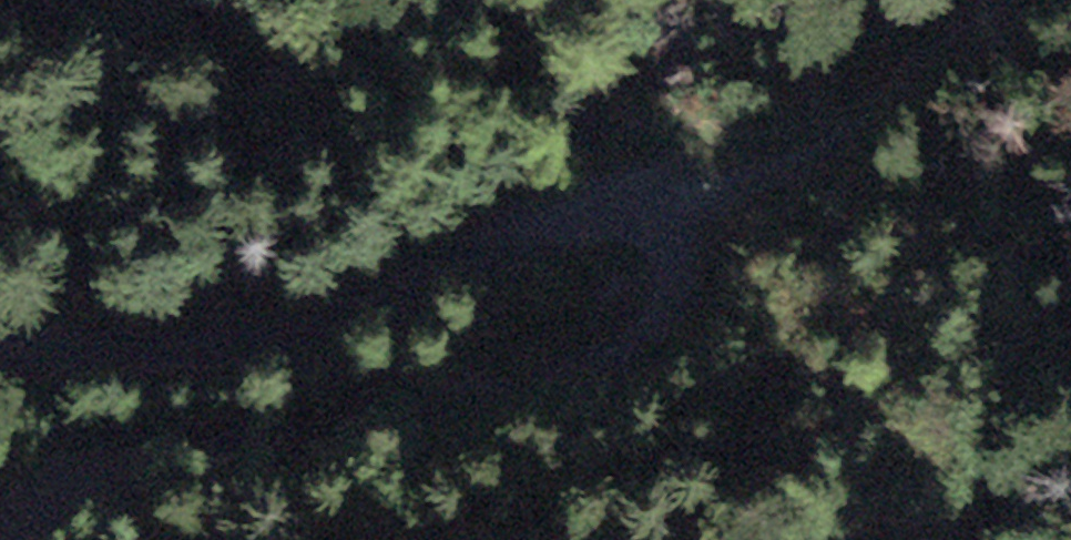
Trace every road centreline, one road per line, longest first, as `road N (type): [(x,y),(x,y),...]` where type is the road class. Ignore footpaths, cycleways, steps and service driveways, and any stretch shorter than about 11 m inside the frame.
road 1 (track): [(644,214),(677,261),(665,312),(633,345),(42,503),(0,531)]
road 2 (track): [(0,348),(189,352),(285,333),(564,211),(644,214)]
road 3 (track): [(644,214),(820,137),(950,36),(1018,0)]

